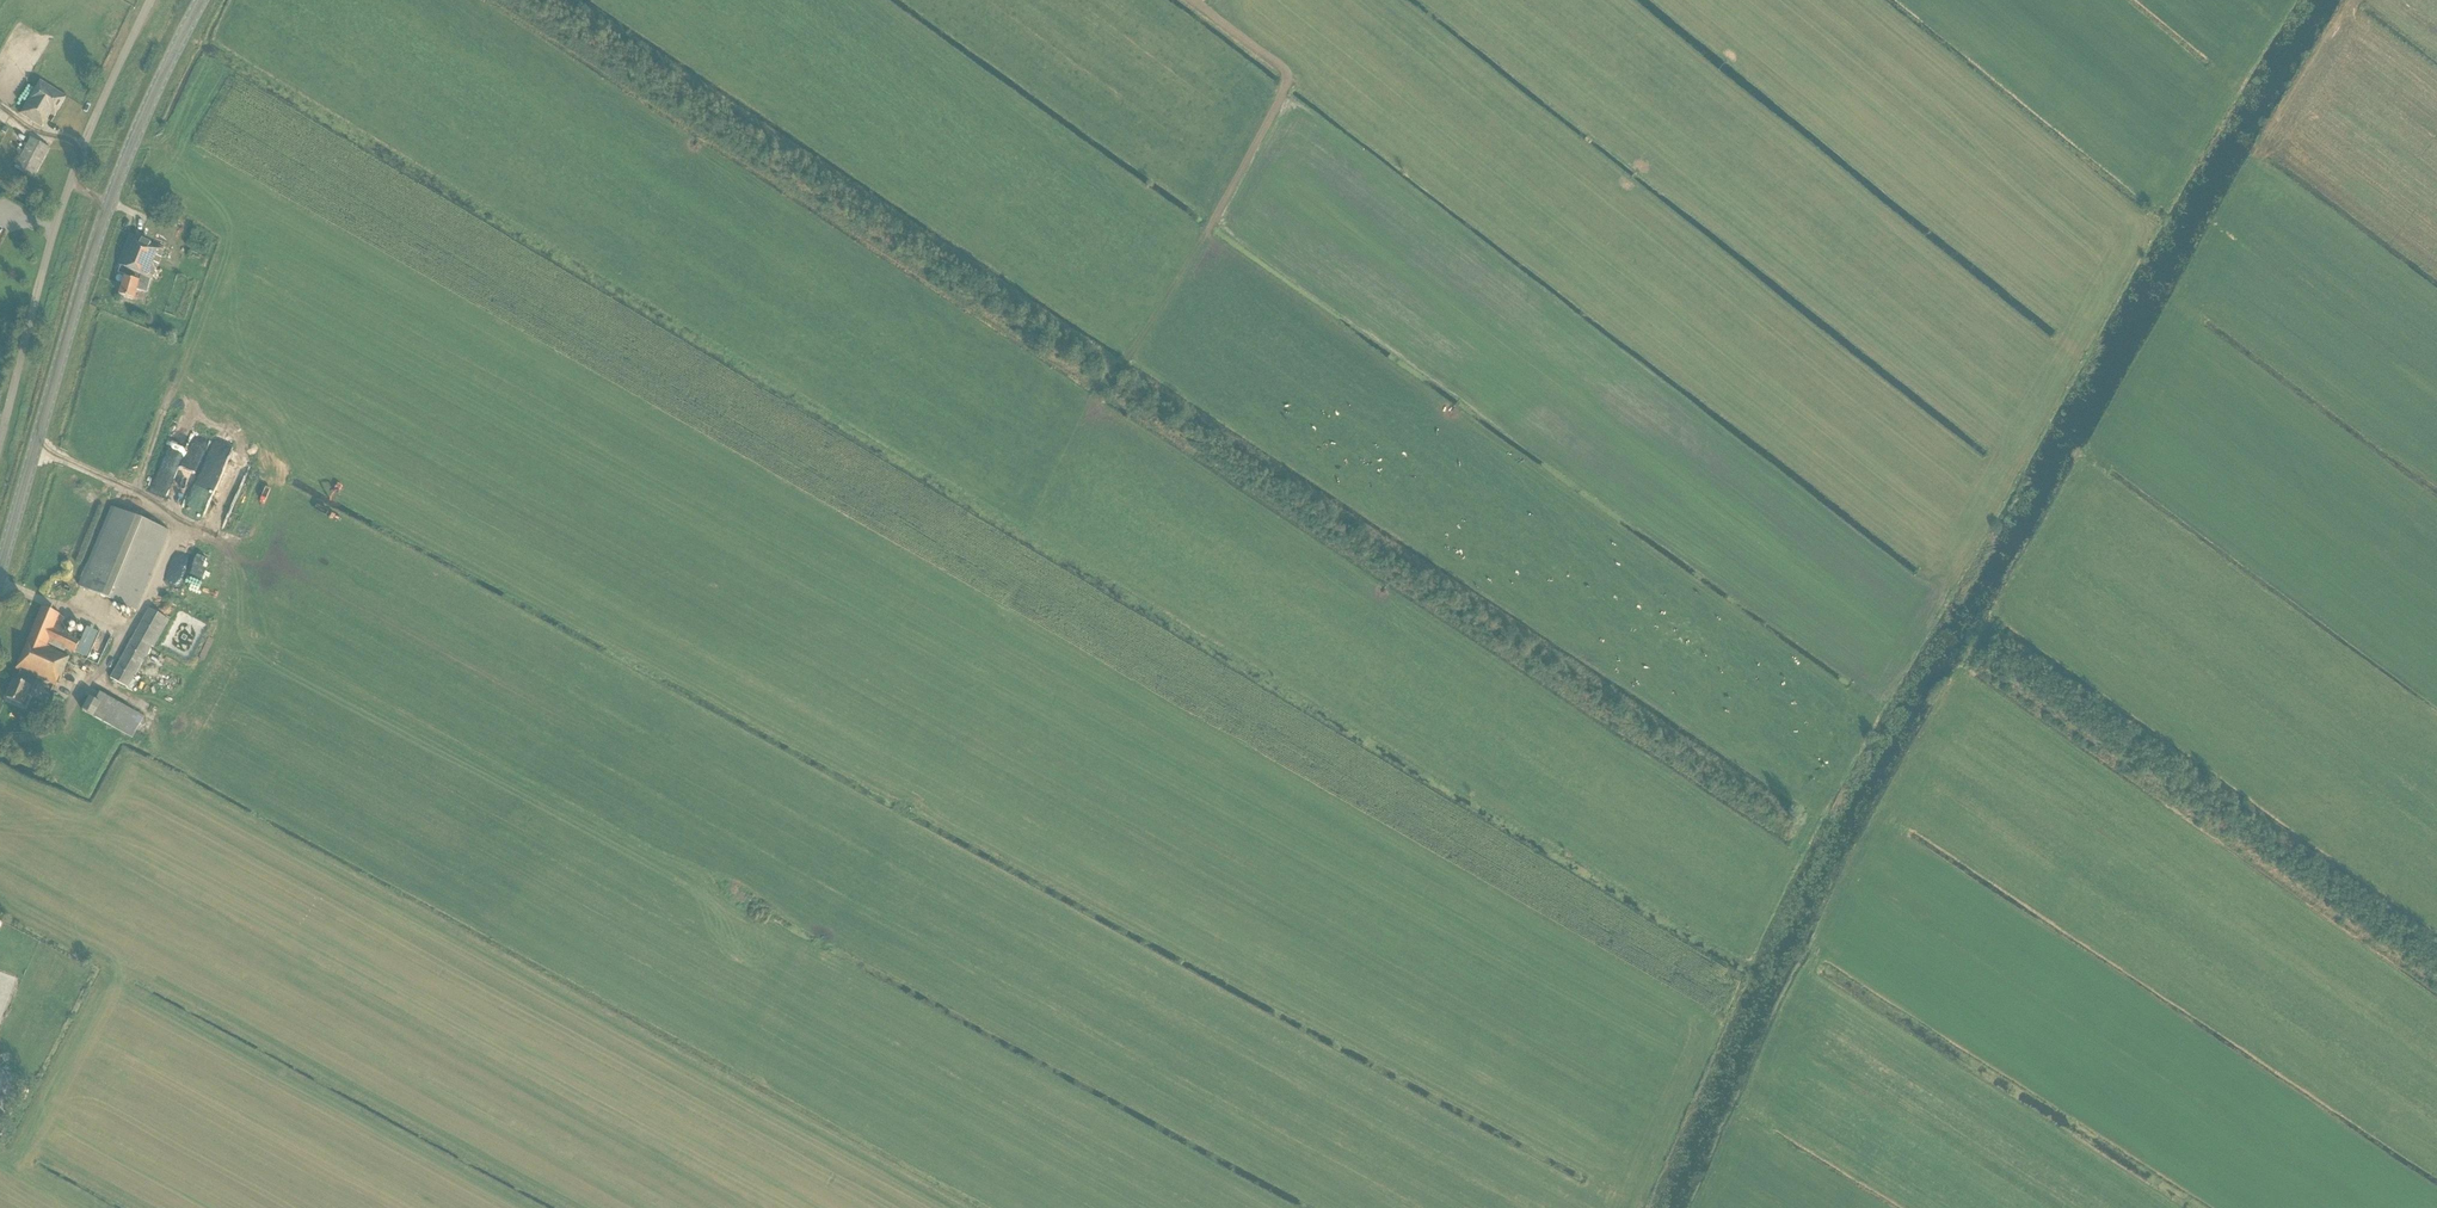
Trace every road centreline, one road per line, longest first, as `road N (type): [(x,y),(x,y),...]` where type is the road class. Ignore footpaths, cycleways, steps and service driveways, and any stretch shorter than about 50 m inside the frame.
road 1 (secondary): [(0,571),(97,238),(152,97),(201,0)]
road 2 (unclassified): [(0,437),(69,186),(151,0)]

